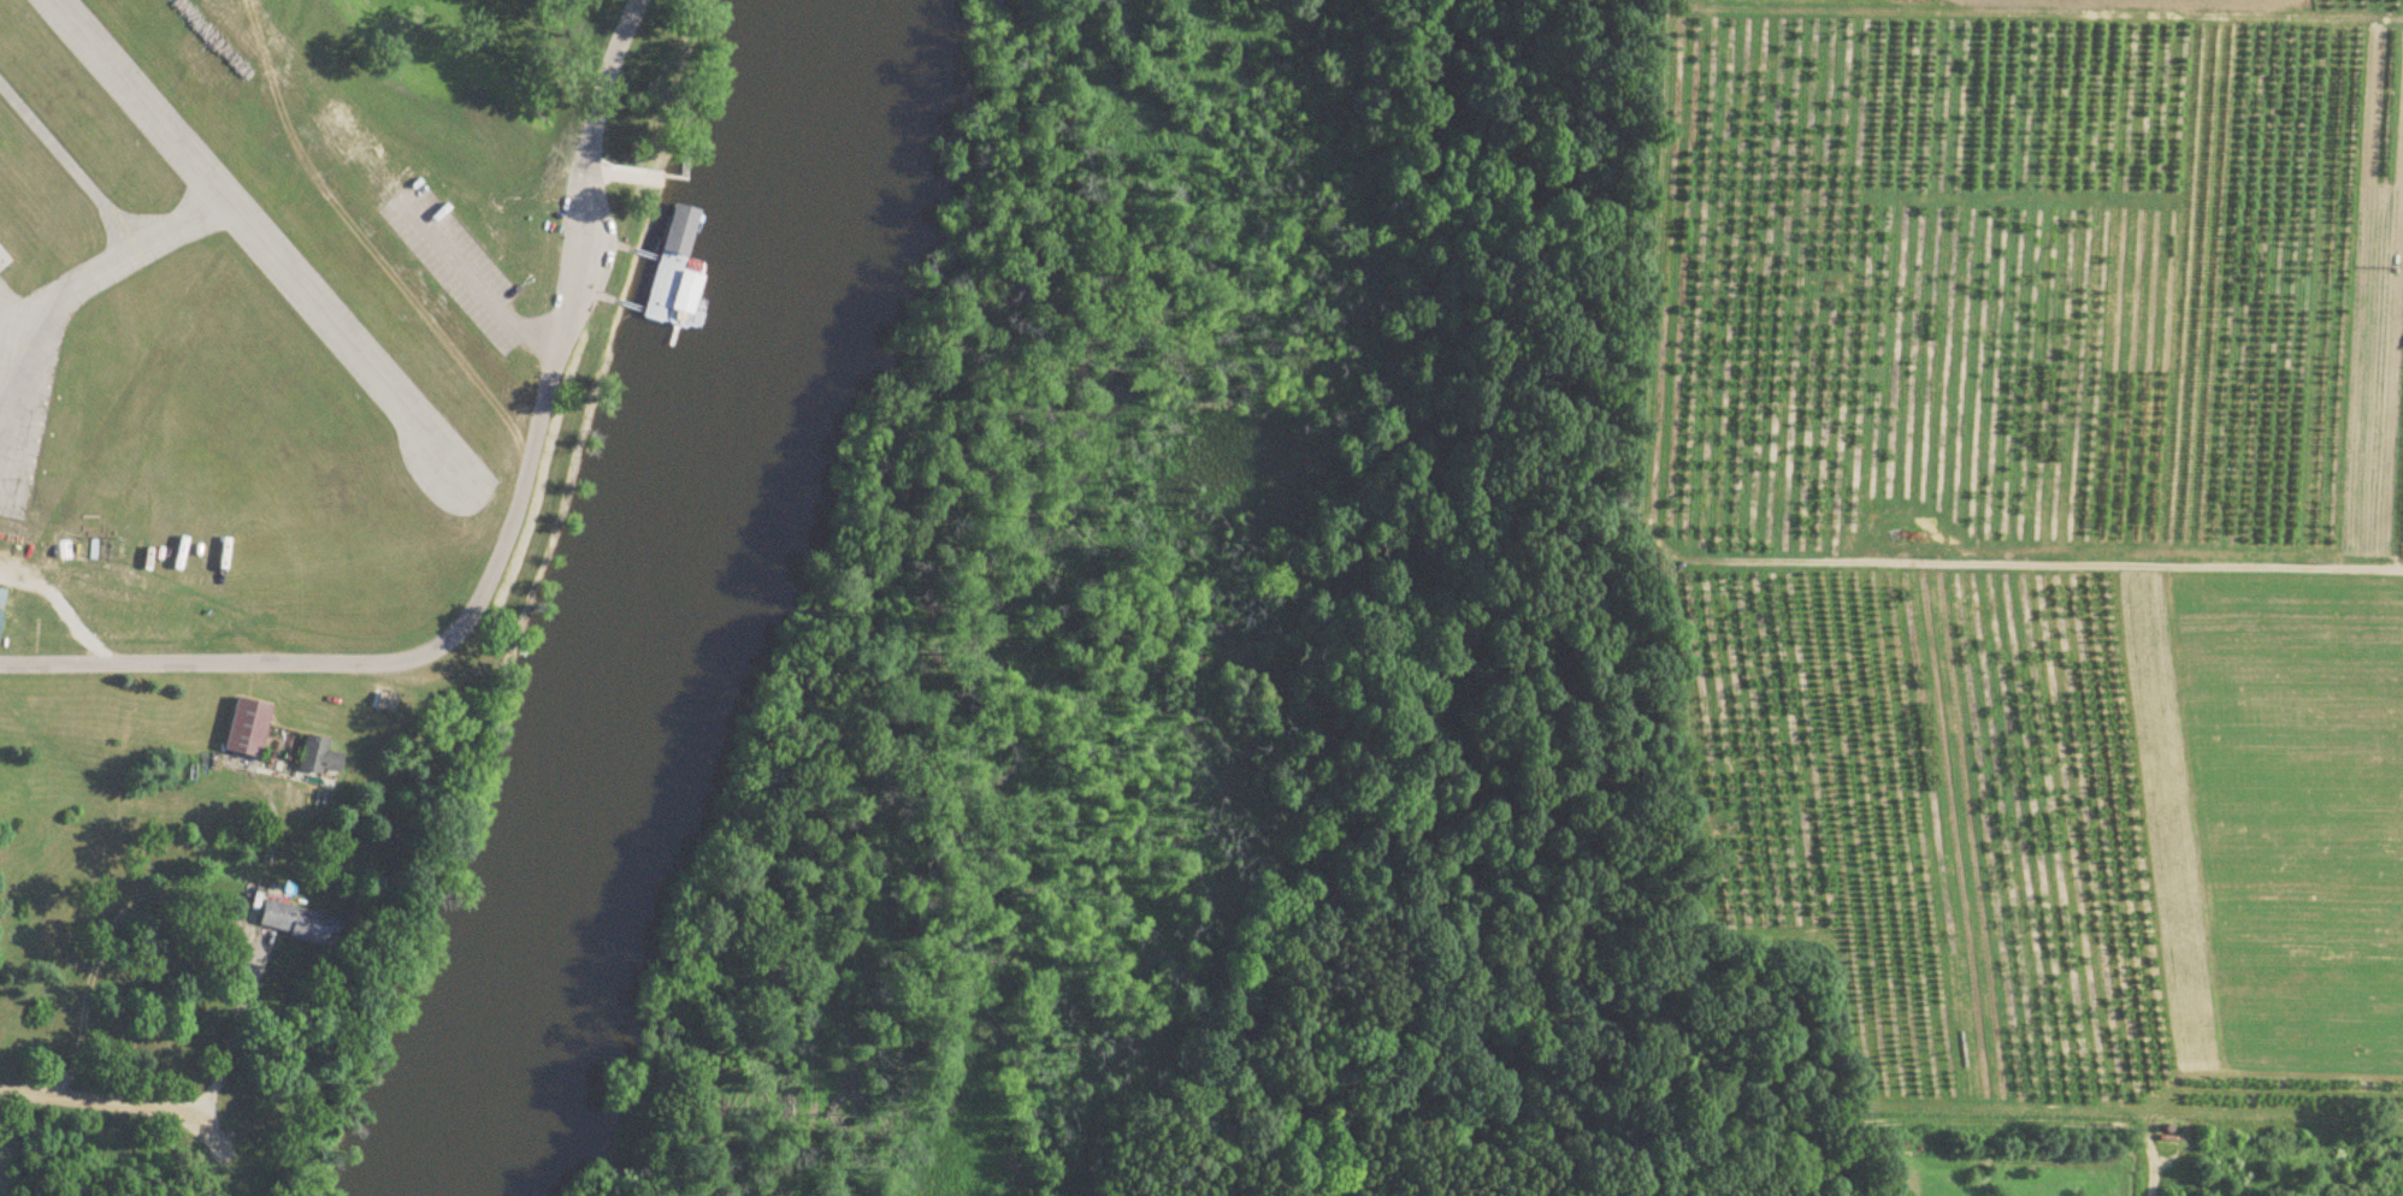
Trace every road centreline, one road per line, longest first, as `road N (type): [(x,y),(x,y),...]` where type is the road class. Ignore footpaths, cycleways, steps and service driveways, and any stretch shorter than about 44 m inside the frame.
road 1 (track): [(2402,573),(1699,566),(1682,576),(1676,608),(1700,800)]
road 2 (residential): [(0,1091),(191,1112)]

